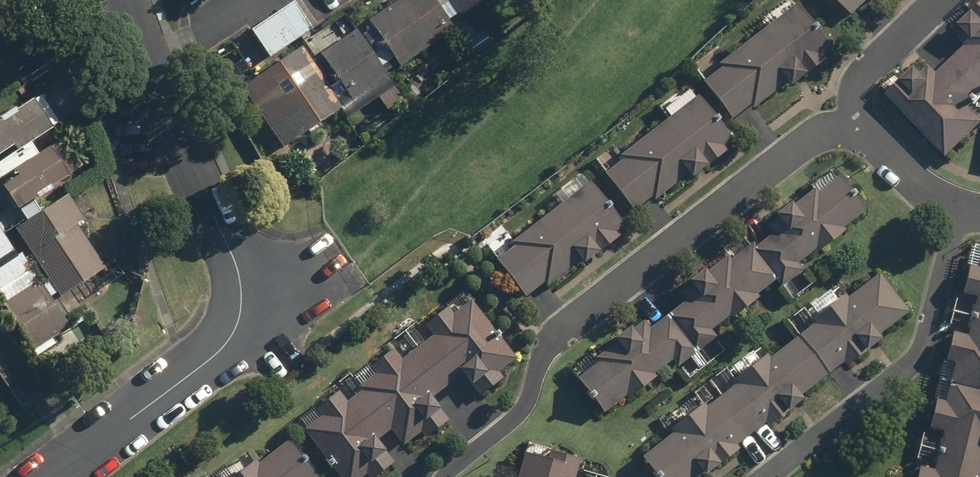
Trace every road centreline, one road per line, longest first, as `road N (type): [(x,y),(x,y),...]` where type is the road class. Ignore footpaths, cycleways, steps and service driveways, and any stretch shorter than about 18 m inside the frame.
road 1 (residential): [(58,476),(204,362),(240,316),(244,291),(124,0)]

